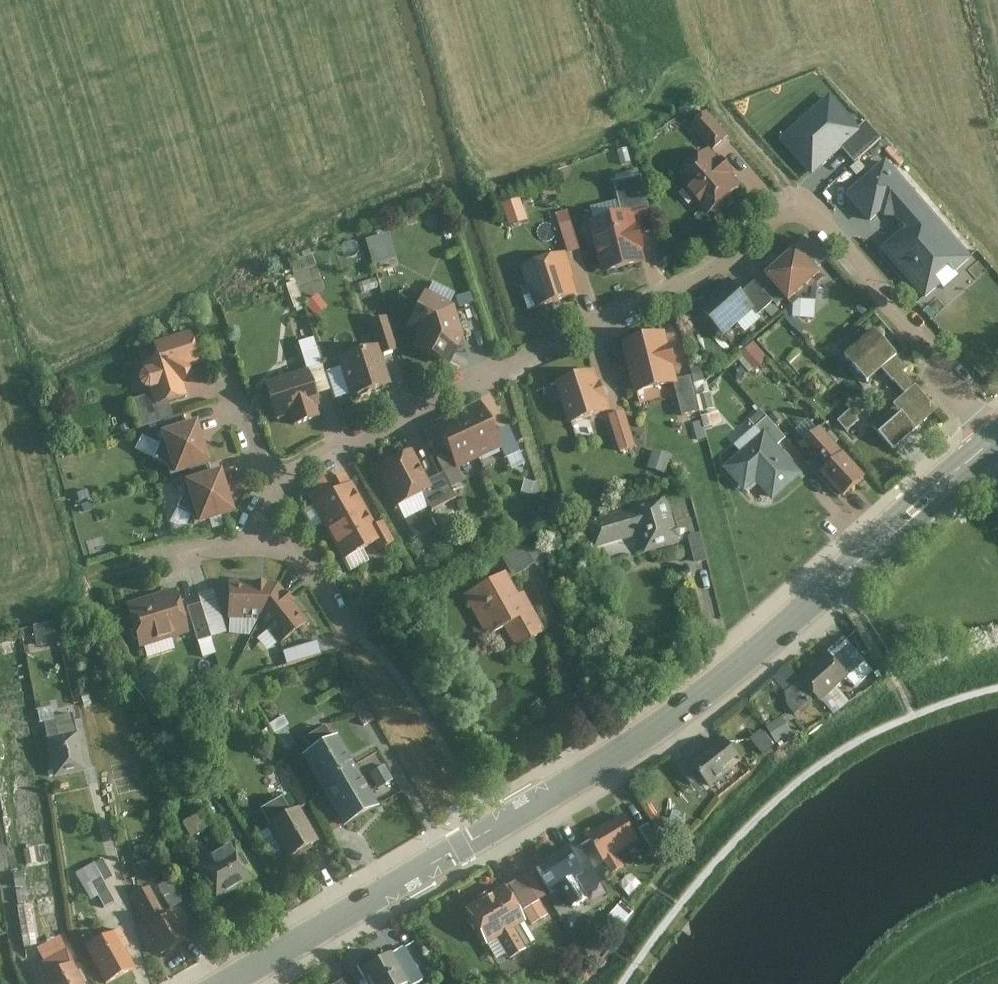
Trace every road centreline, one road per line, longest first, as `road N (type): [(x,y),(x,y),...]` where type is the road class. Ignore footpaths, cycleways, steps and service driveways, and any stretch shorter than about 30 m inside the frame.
road 1 (tertiary): [(997,440),(673,717),(225,983)]
road 2 (residential): [(997,436),(796,202),(680,292),(393,422),(275,492)]
road 3 (residential): [(364,638),(306,562),(252,545)]
road 4 (residential): [(275,492),(226,379)]

